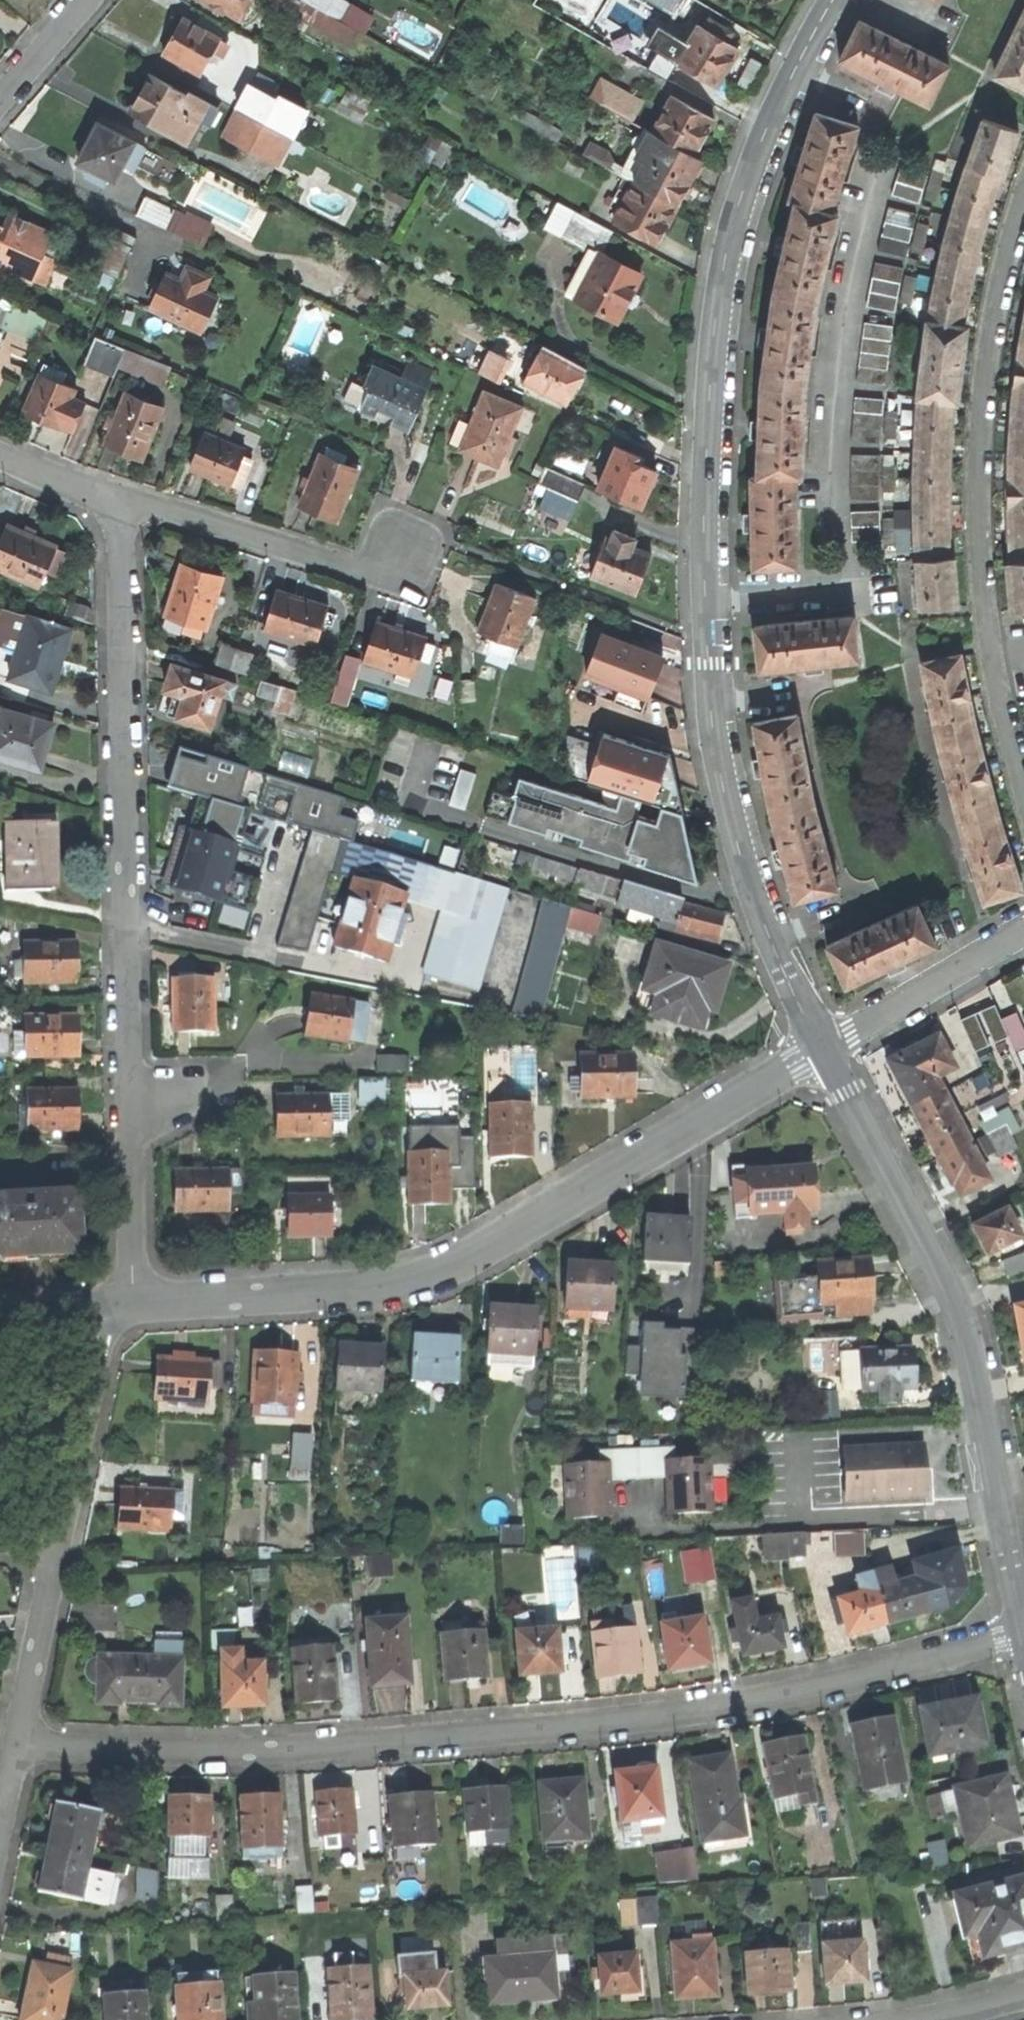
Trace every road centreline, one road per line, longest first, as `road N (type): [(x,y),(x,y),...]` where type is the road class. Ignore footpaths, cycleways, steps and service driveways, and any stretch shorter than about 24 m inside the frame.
road 1 (residential): [(836,0),(791,81),(738,219),(718,316),(707,526),(711,684),(729,813),(759,916),(826,1051)]
road 2 (residential): [(20,1745),(223,1758),(598,1725),(743,1707),(1023,1637)]
road 3 (residential): [(118,501),(131,1223),(116,1303)]
road 4 (residential): [(116,1303),(375,1288),(447,1270),(826,1051)]
road 5 (residential): [(1023,1620),(964,1324),(826,1051)]
road 6 (residential): [(1023,792),(992,659),(982,514),(986,391),(1023,206)]
road 7 (residential): [(116,1303),(20,1745)]
road 8 (residential): [(118,501),(349,568),(383,568),(406,548)]
road 9 (residential): [(826,1051),(1023,933)]
road 10 (residential): [(0,103),(90,0)]
road 11 (residential): [(0,455),(118,501)]

